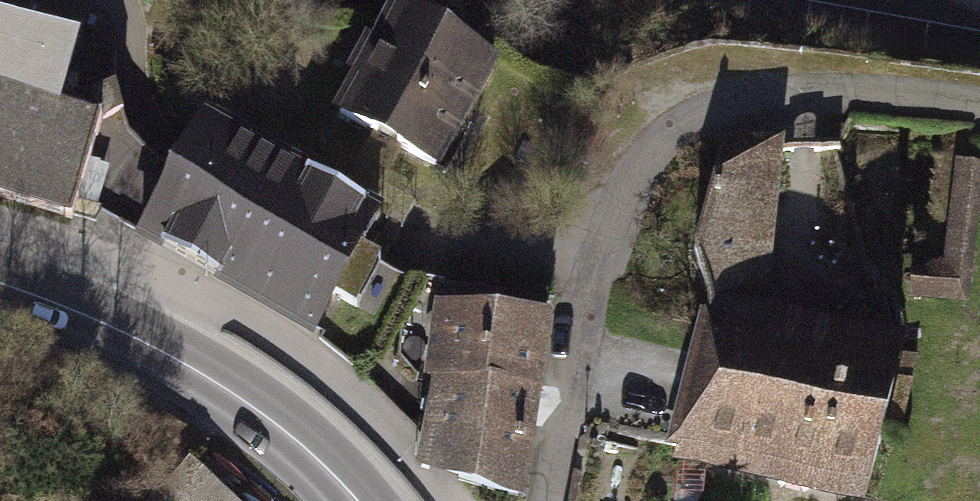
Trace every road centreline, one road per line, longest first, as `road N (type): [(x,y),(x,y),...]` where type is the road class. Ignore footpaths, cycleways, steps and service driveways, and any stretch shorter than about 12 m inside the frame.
road 1 (residential): [(979,108),(863,95),(709,101),(659,125),(596,266),(545,500)]
road 2 (primary): [(357,500),(259,410),(109,324),(0,289)]

